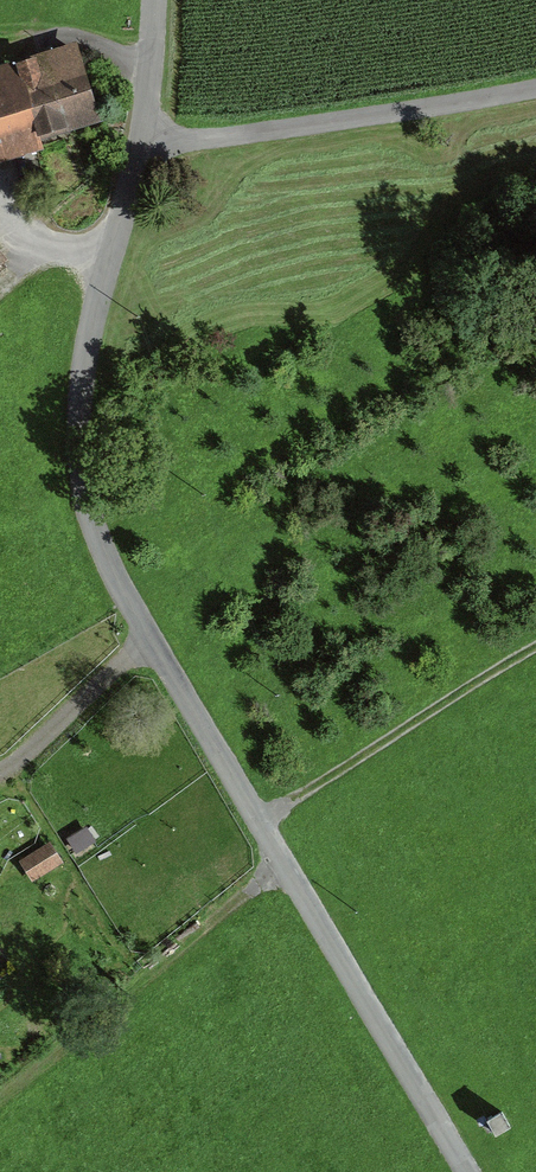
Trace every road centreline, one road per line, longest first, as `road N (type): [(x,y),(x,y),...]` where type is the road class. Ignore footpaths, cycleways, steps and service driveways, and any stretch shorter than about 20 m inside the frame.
road 1 (unclassified): [(140,143),(105,249),(79,404),(81,477),(96,536),(465,1171)]
road 2 (unclassified): [(140,143),(535,88)]
road 3 (track): [(282,863),(0,1098)]
road 4 (track): [(259,822),(535,647)]
road 5 (unclassified): [(154,0),(140,143)]

